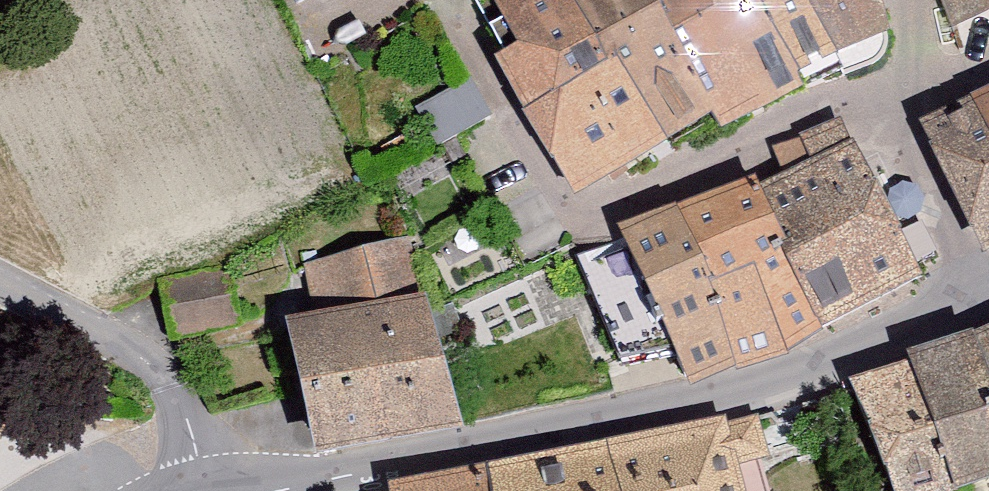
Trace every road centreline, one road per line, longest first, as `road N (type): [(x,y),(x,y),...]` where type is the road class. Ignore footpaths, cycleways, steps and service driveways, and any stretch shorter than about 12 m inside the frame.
road 1 (tertiary): [(941,303),(754,397),(262,490)]
road 2 (residential): [(899,0),(917,65),(848,100),(941,303)]
road 3 (residential): [(203,490),(181,414),(128,352),(0,284)]

